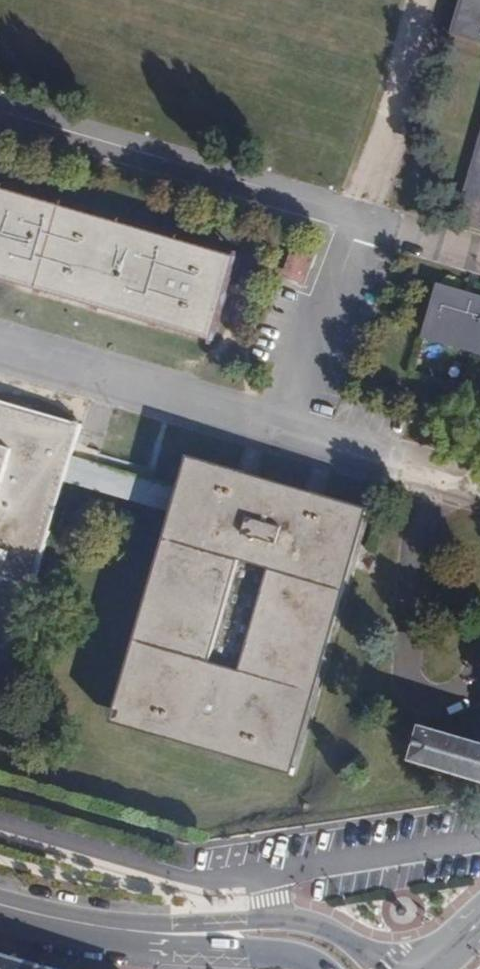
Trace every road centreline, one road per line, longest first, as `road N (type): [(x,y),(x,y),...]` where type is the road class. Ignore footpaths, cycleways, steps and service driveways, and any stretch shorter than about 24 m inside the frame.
road 1 (primary): [(381,968),(350,943),(279,922),(106,929)]
road 2 (primary): [(106,929),(168,950),(272,956),(310,968)]

